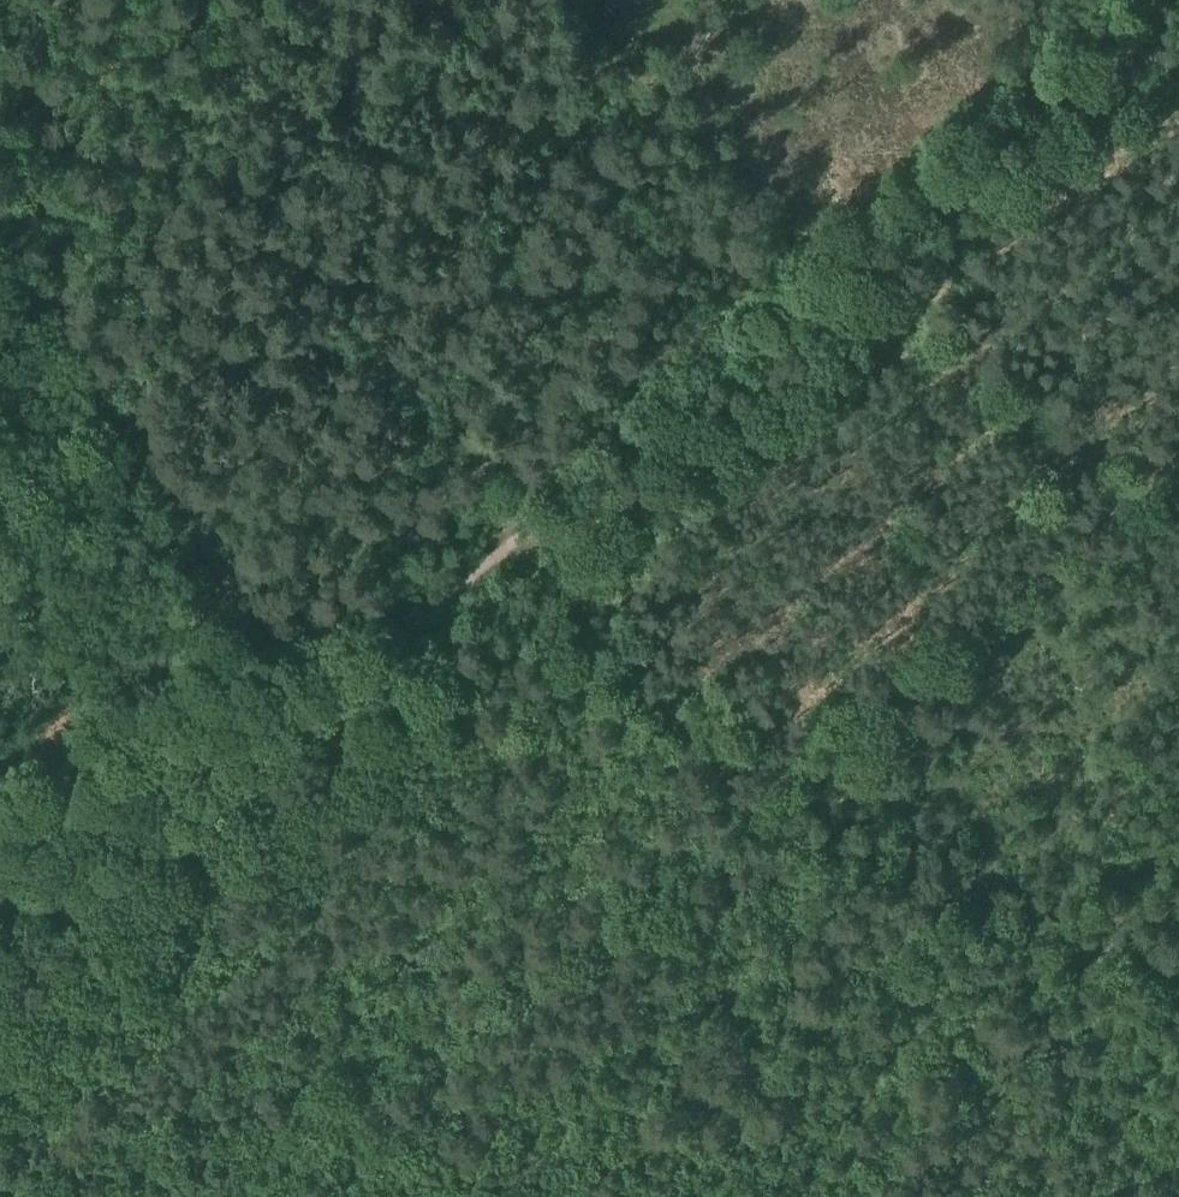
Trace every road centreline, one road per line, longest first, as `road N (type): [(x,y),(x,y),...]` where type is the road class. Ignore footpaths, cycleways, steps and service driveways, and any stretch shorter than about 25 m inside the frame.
road 1 (track): [(281,726),(1141,0)]
road 2 (track): [(799,287),(1178,491)]
road 3 (track): [(946,1196),(1111,919),(1178,842)]
road 4 (track): [(0,965),(281,726)]

